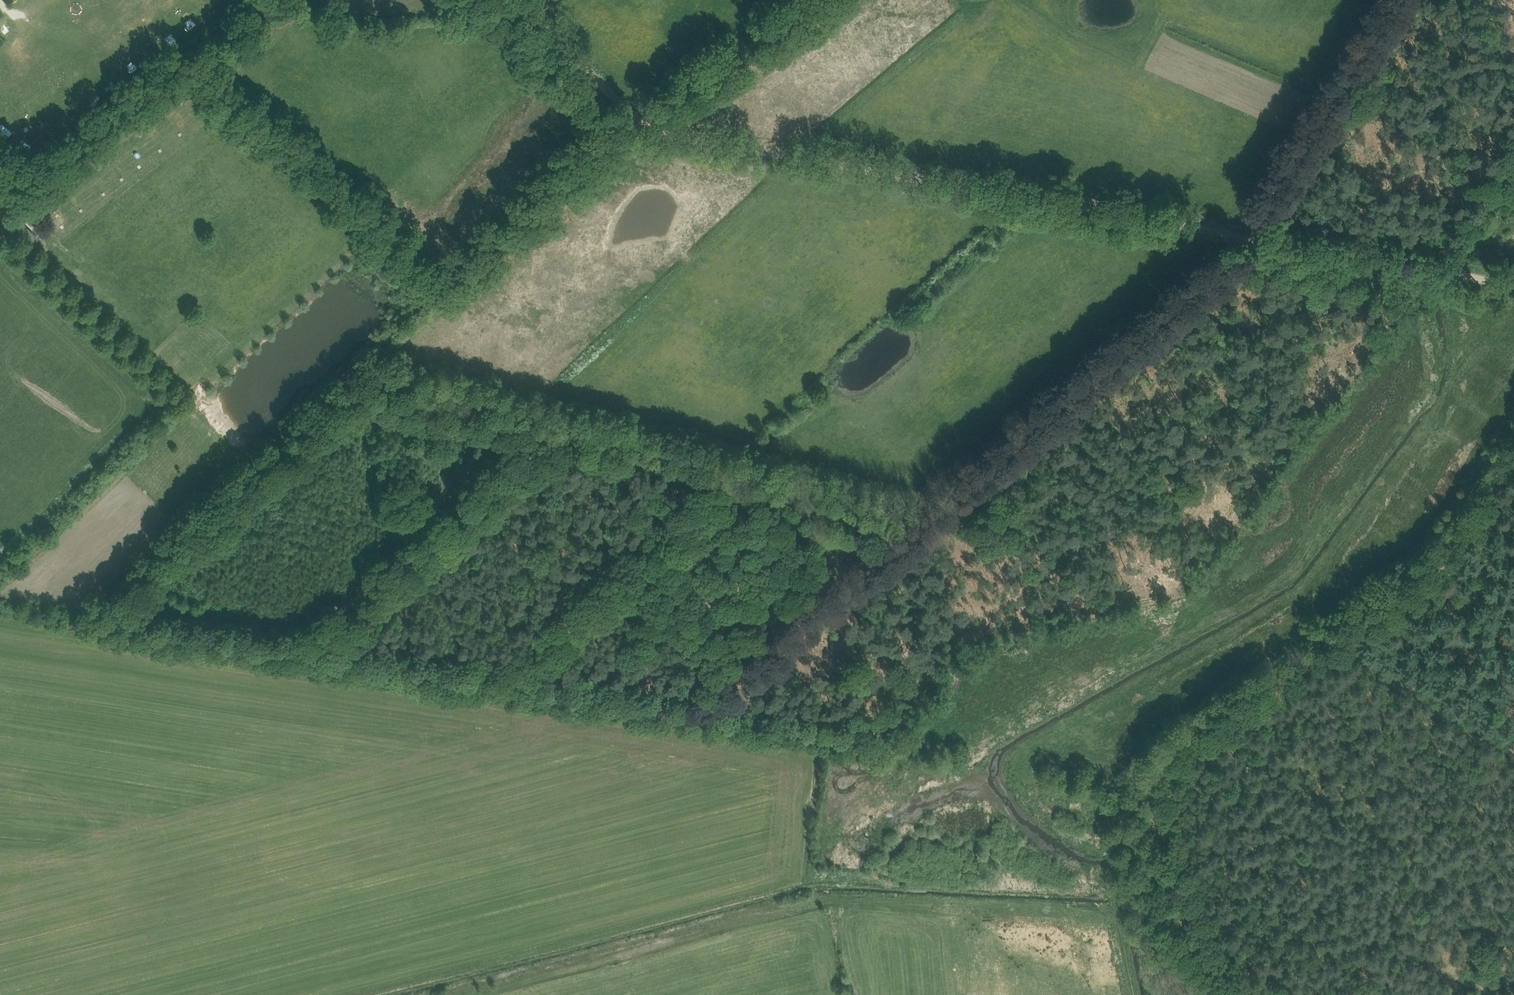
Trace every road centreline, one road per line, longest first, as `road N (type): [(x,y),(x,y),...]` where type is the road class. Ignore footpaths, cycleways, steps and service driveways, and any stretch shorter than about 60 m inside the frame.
road 1 (track): [(518,0),(625,110),(659,134),(1248,237)]
road 2 (track): [(481,994),(812,907),(827,914)]
road 3 (track): [(1248,237),(1513,284)]
road 4 (track): [(1248,237),(1340,86)]

